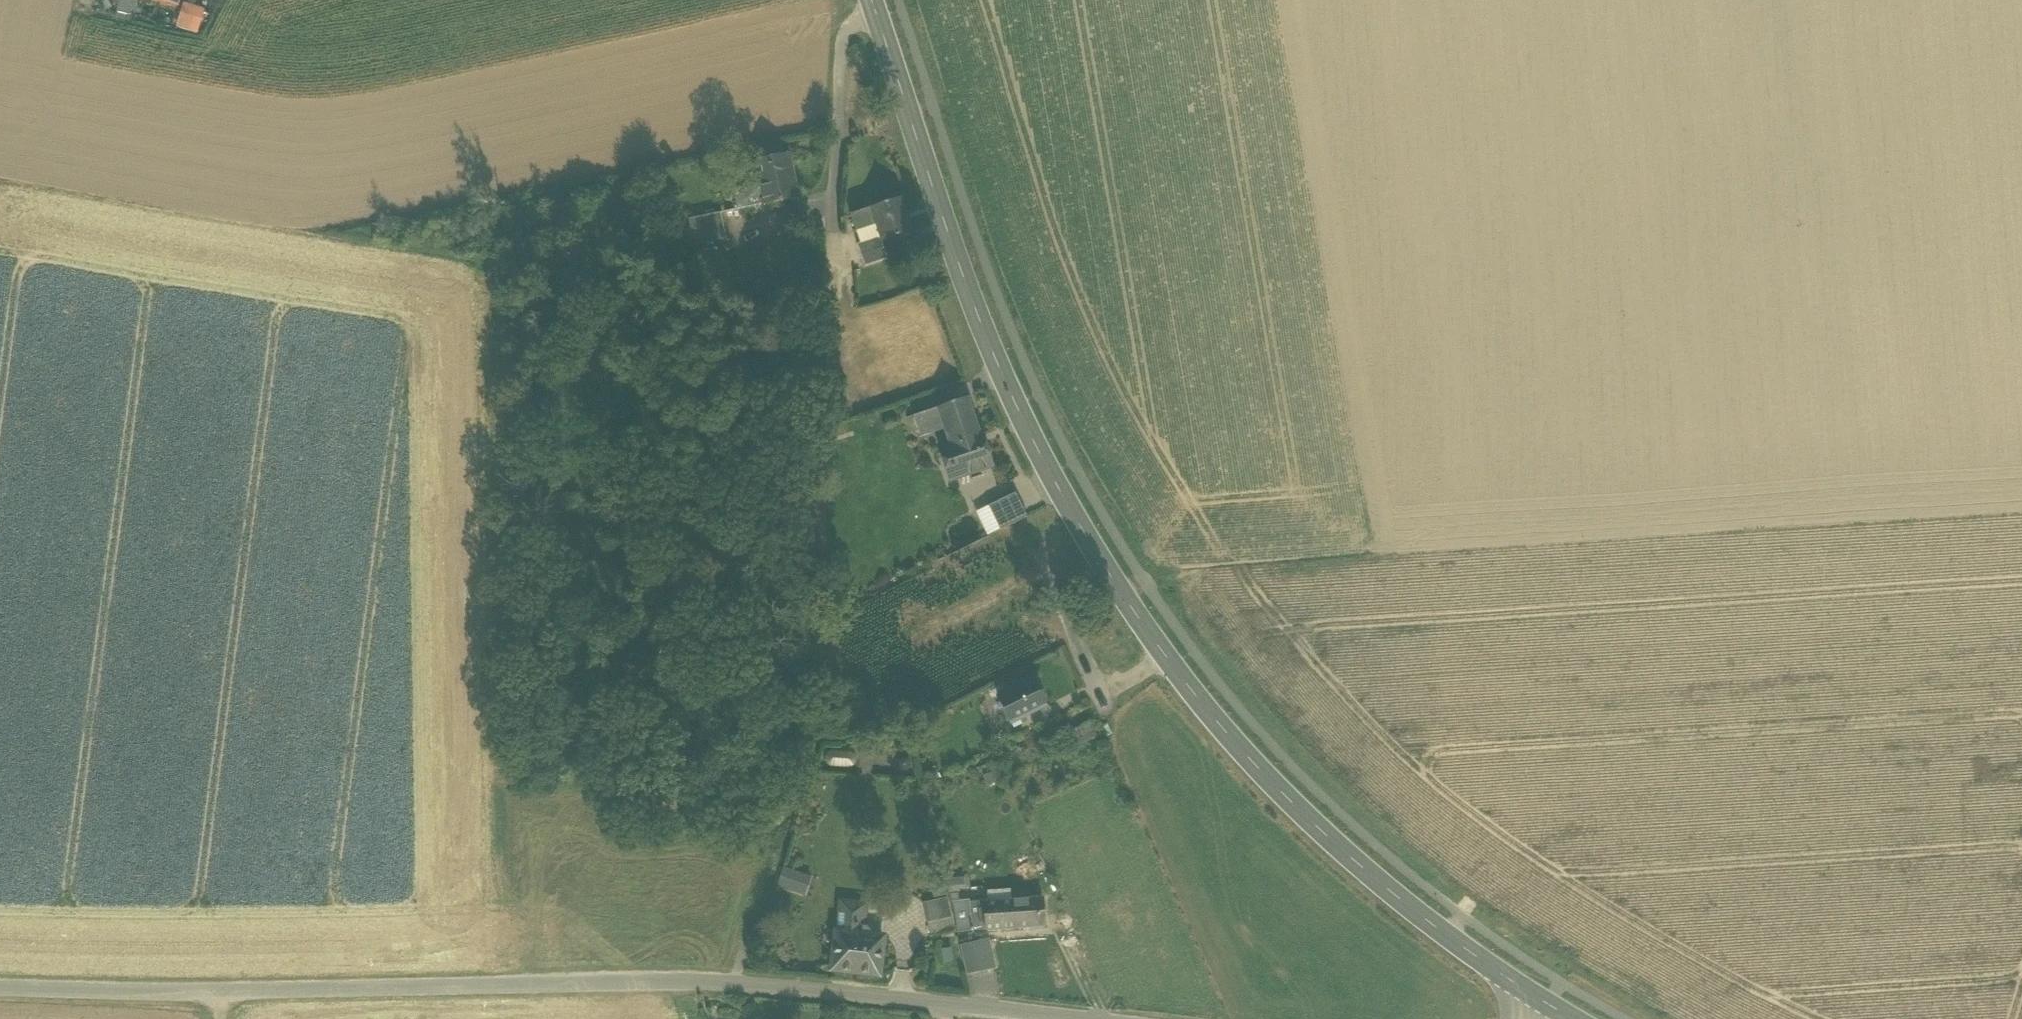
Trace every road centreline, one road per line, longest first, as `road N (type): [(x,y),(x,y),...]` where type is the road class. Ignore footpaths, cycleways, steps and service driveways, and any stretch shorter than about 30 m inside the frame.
road 1 (tertiary): [(1544,1003),(1349,856),(1266,779),(1161,654),(1070,510),(1003,378),(871,0)]
road 2 (unclassified): [(0,987),(872,996),(1080,1018)]

